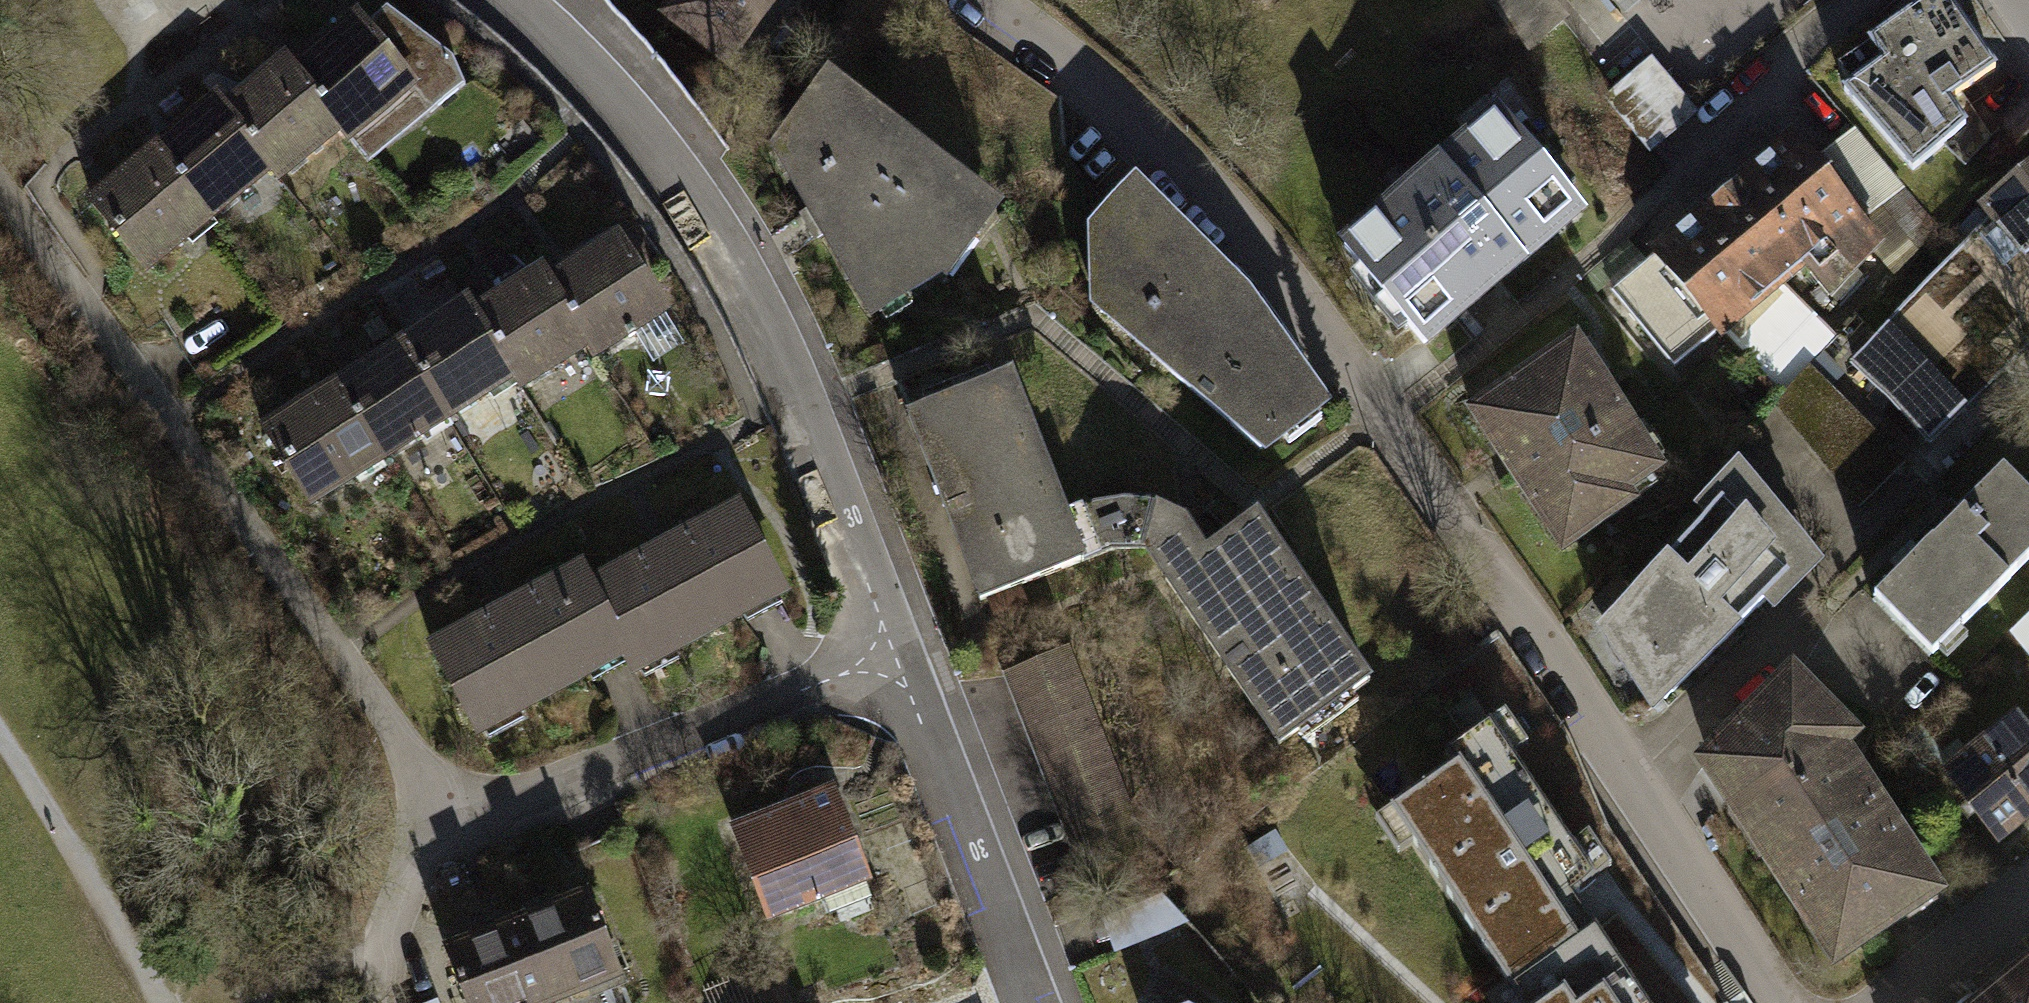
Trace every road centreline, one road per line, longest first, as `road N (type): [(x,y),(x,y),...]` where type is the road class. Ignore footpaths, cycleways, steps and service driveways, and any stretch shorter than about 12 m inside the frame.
road 1 (residential): [(1785,1002),(1636,778),(1259,250),(1088,79),(973,0)]
road 2 (residential): [(0,192),(463,828)]
road 3 (residential): [(519,0),(622,106),(768,325),(903,665)]
road 4 (residential): [(903,665),(463,828)]
road 5 (residential): [(903,665),(1036,1002)]
road 6 (residential): [(1868,0),(1650,209)]
road 7 (residential): [(1884,1002),(2028,885)]
road 8 (residential): [(463,828),(400,912),(382,972)]

